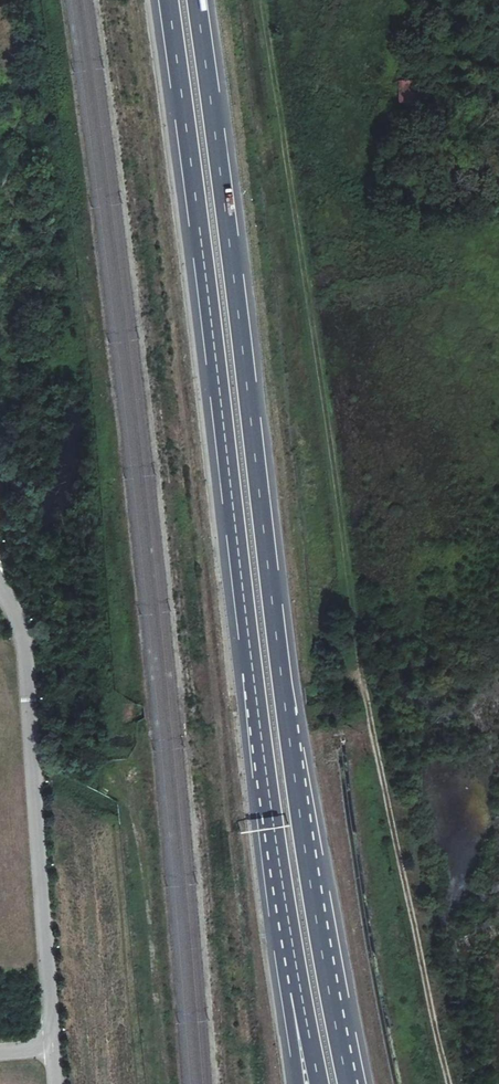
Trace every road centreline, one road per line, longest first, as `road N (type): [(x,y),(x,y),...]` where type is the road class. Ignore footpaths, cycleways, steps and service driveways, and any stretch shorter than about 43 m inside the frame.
road 1 (track): [(449,1083),(351,610),(261,0)]
road 2 (motorway): [(348,1083),(299,810),(197,0)]
road 3 (motorway): [(168,0),(285,908)]
road 4 (motorway): [(285,908),(319,1083)]
road 5 (motorway): [(285,908),(300,1083)]

